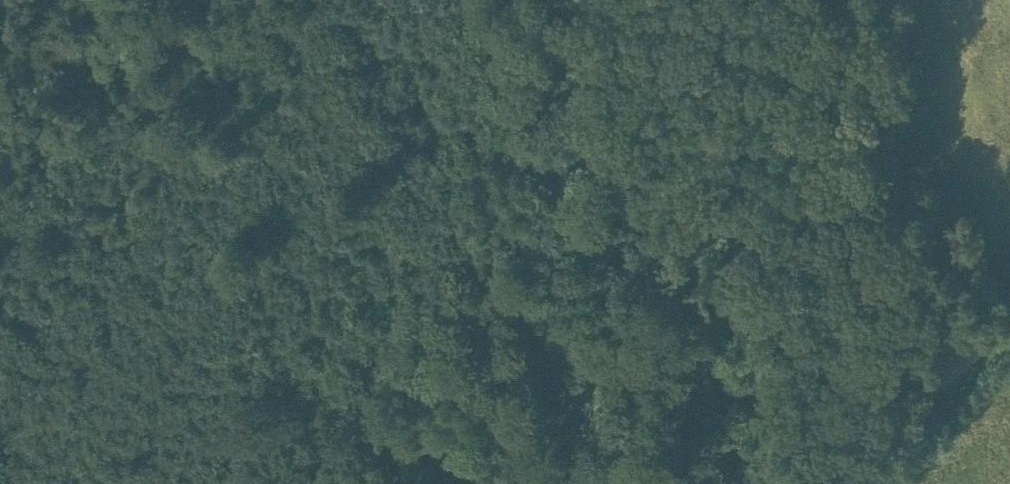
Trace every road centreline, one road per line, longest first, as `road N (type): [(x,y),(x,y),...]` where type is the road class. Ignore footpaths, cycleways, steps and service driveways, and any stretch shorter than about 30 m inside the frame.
road 1 (track): [(945,371),(855,218),(828,0)]
road 2 (track): [(945,371),(818,483)]

